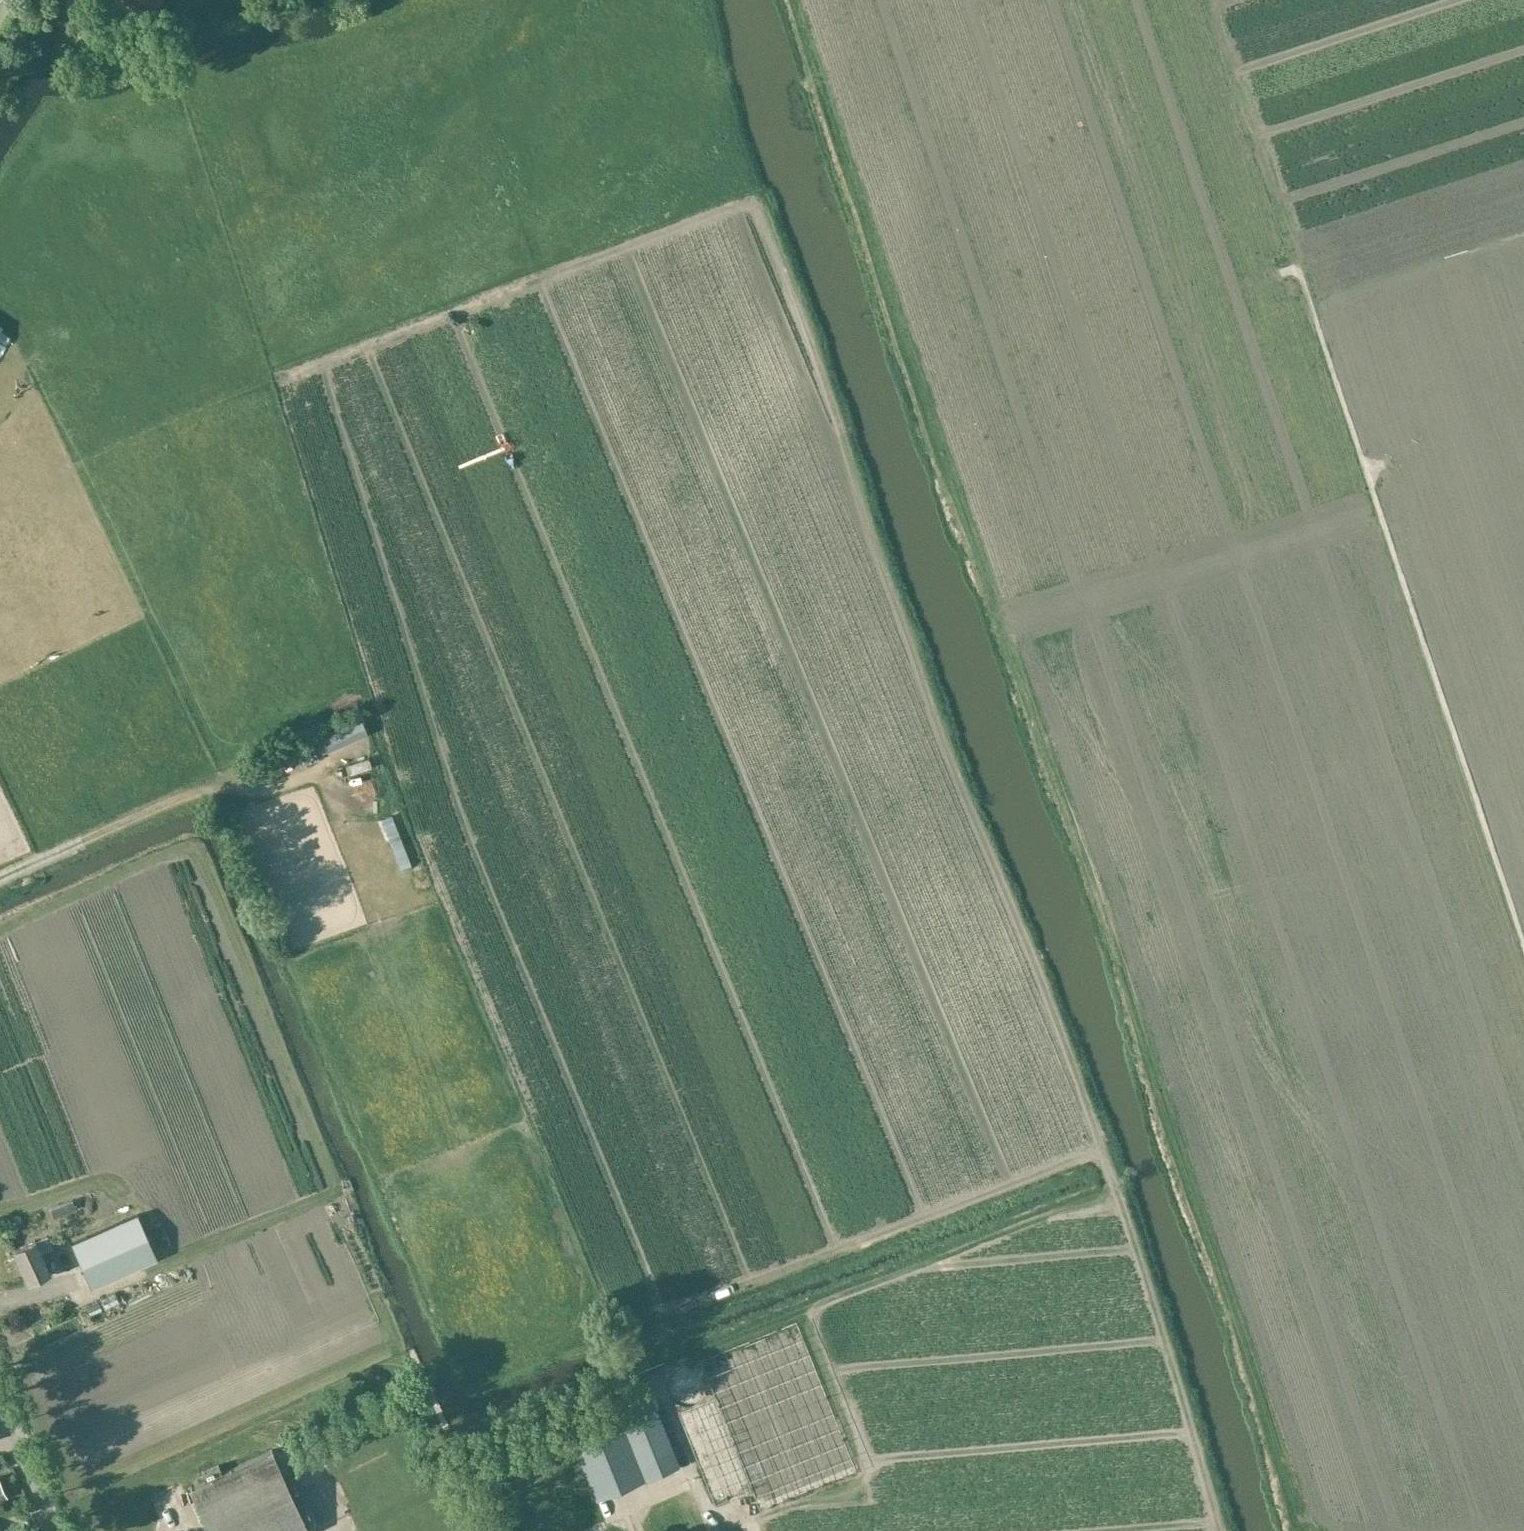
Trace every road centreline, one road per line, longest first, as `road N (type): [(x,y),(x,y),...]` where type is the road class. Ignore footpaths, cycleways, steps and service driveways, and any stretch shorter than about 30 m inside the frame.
road 1 (unclassified): [(60,1530),(0,1402)]

